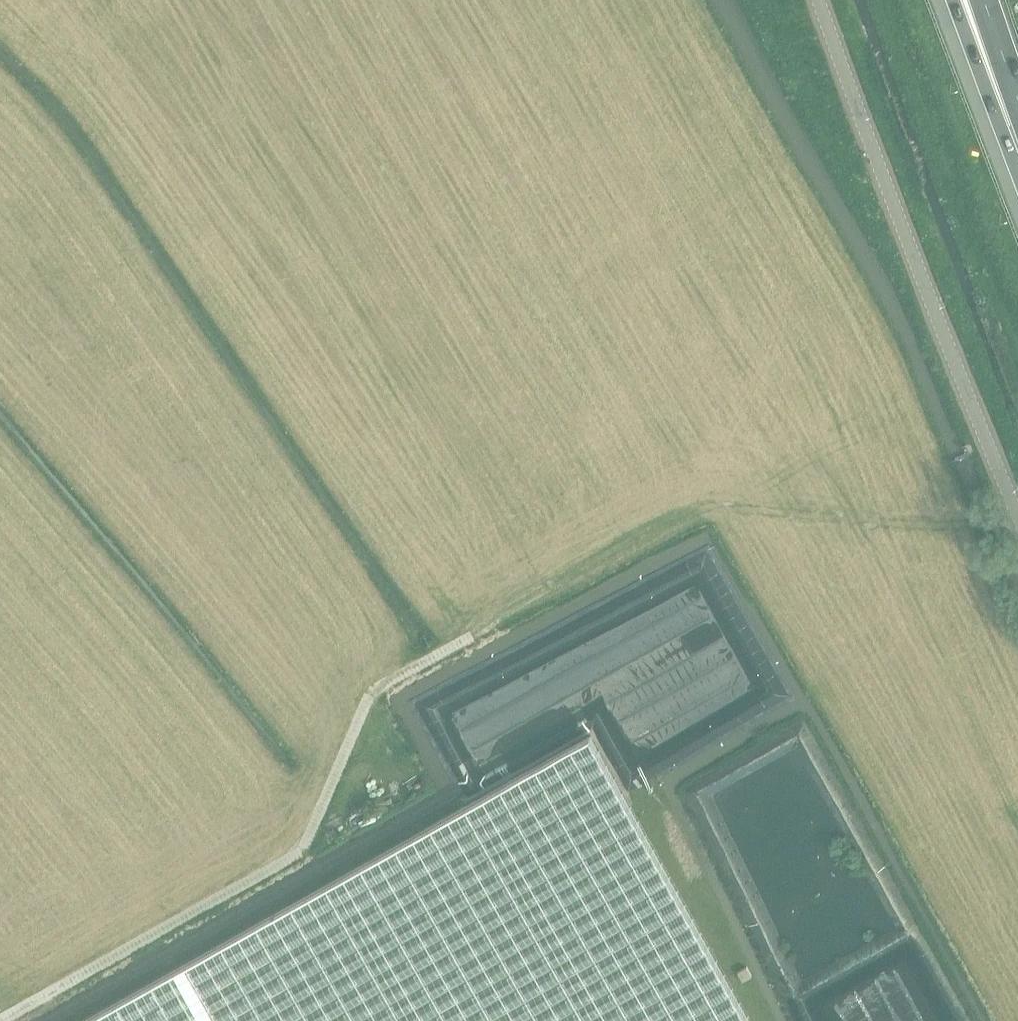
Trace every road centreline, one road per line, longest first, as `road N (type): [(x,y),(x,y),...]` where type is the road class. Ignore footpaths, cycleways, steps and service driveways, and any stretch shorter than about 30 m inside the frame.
road 1 (track): [(4,1020),(302,845),(374,693),(668,517),(706,506),(933,525),(1017,518)]
road 2 (tertiary): [(1017,516),(815,0)]
road 3 (motorway): [(956,0),(1000,128),(1017,156)]

